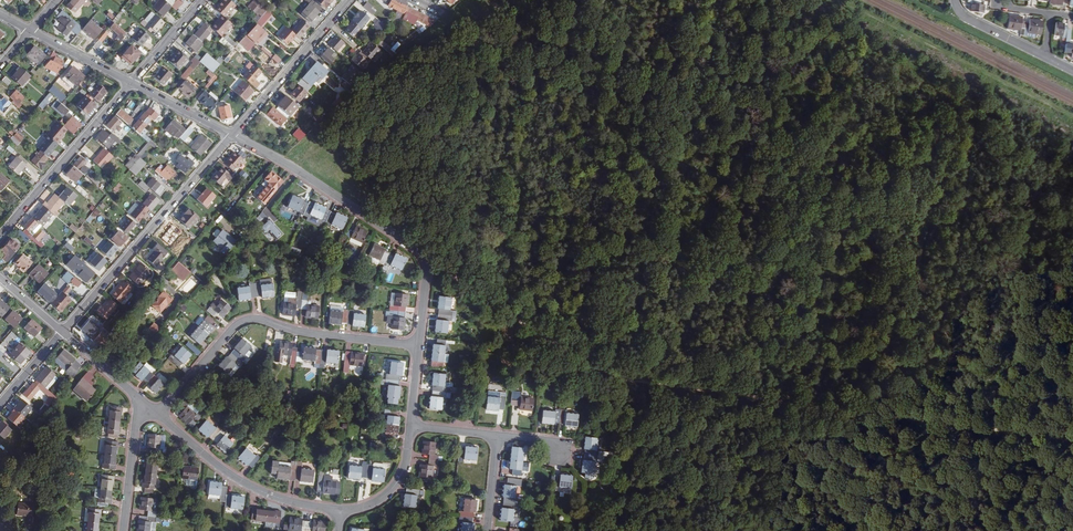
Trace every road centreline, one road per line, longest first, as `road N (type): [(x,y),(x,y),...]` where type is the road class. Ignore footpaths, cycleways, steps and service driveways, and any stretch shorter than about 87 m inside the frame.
road 1 (track): [(441,268),(549,344),(621,379),(1072,441)]
road 2 (track): [(787,403),(849,4)]
road 3 (residential): [(418,346),(427,272),(420,254),(293,167),(232,135)]
road 4 (residential): [(158,415),(246,321),(418,346)]
road 5 (residential): [(62,332),(232,135)]
road 6 (residential): [(341,510),(244,483),(158,415)]
road 7 (residential): [(131,83),(0,234)]
road 8 (residential): [(232,135),(349,0)]
road 9 (track): [(721,530),(777,401)]
road 10 (residential): [(123,530),(136,425),(148,406)]
road 11 (residential): [(410,426),(396,485),(373,504),(341,510)]

